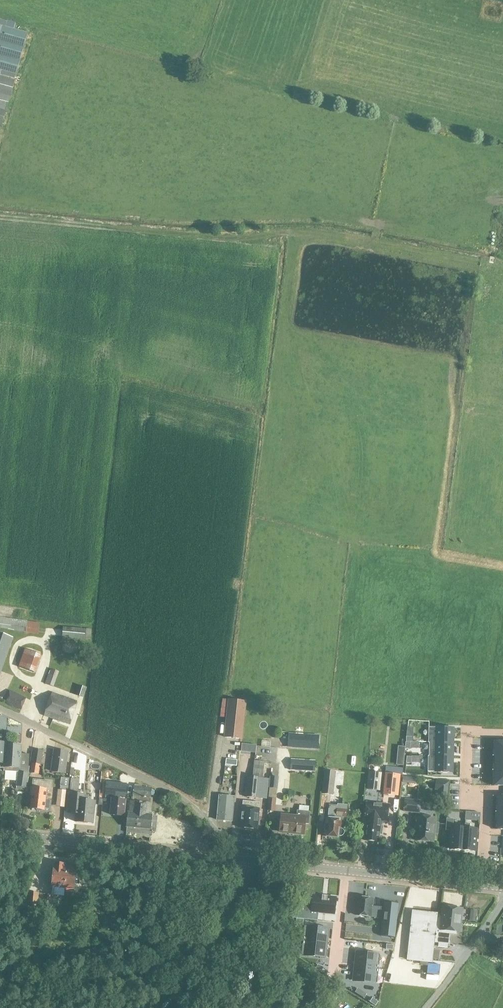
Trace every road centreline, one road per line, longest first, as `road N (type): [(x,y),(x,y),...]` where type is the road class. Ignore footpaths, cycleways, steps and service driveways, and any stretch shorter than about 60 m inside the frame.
road 1 (unclassified): [(237,859),(179,796),(0,709)]
road 2 (tertiary): [(237,859),(0,834)]
road 3 (tertiary): [(477,884),(250,860)]
road 4 (residential): [(502,733),(467,732),(466,799),(486,799),(477,884)]
road 5 (residential): [(426,1007),(502,900)]
road 6 (unclassified): [(172,1007),(232,903)]

